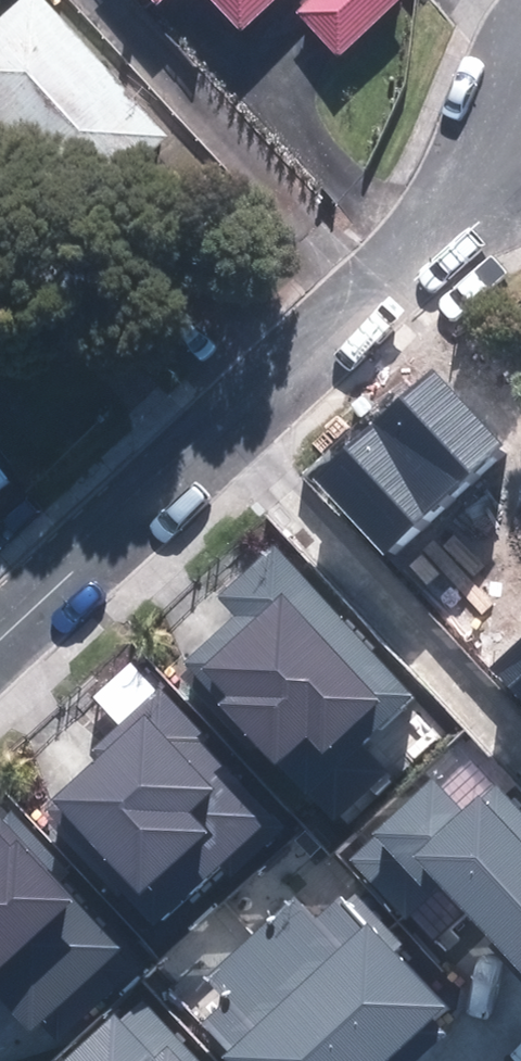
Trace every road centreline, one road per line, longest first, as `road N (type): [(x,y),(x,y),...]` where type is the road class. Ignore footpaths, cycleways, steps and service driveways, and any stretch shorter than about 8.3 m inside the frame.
road 1 (residential): [(520,156),(0,640)]

